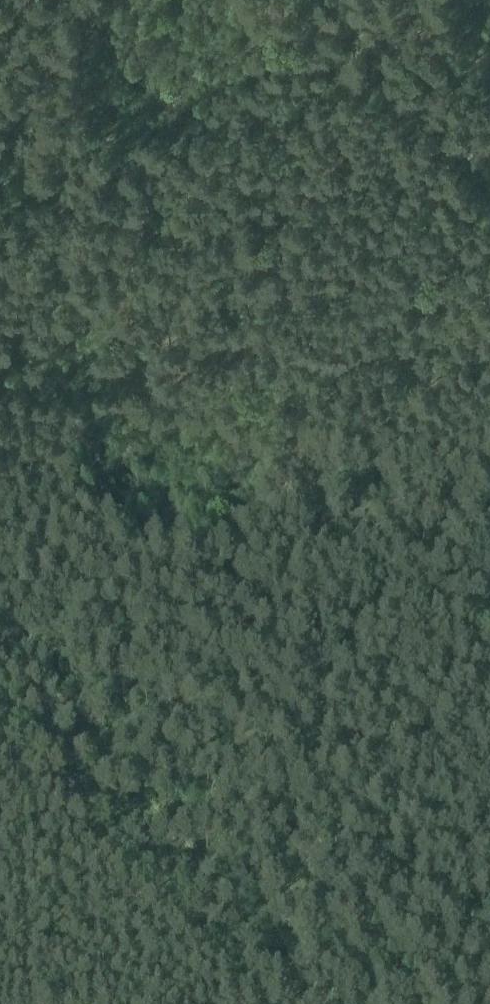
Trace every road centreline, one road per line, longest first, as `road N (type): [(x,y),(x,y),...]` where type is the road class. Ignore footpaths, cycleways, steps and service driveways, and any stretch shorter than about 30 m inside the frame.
road 1 (track): [(0,743),(229,1003)]

